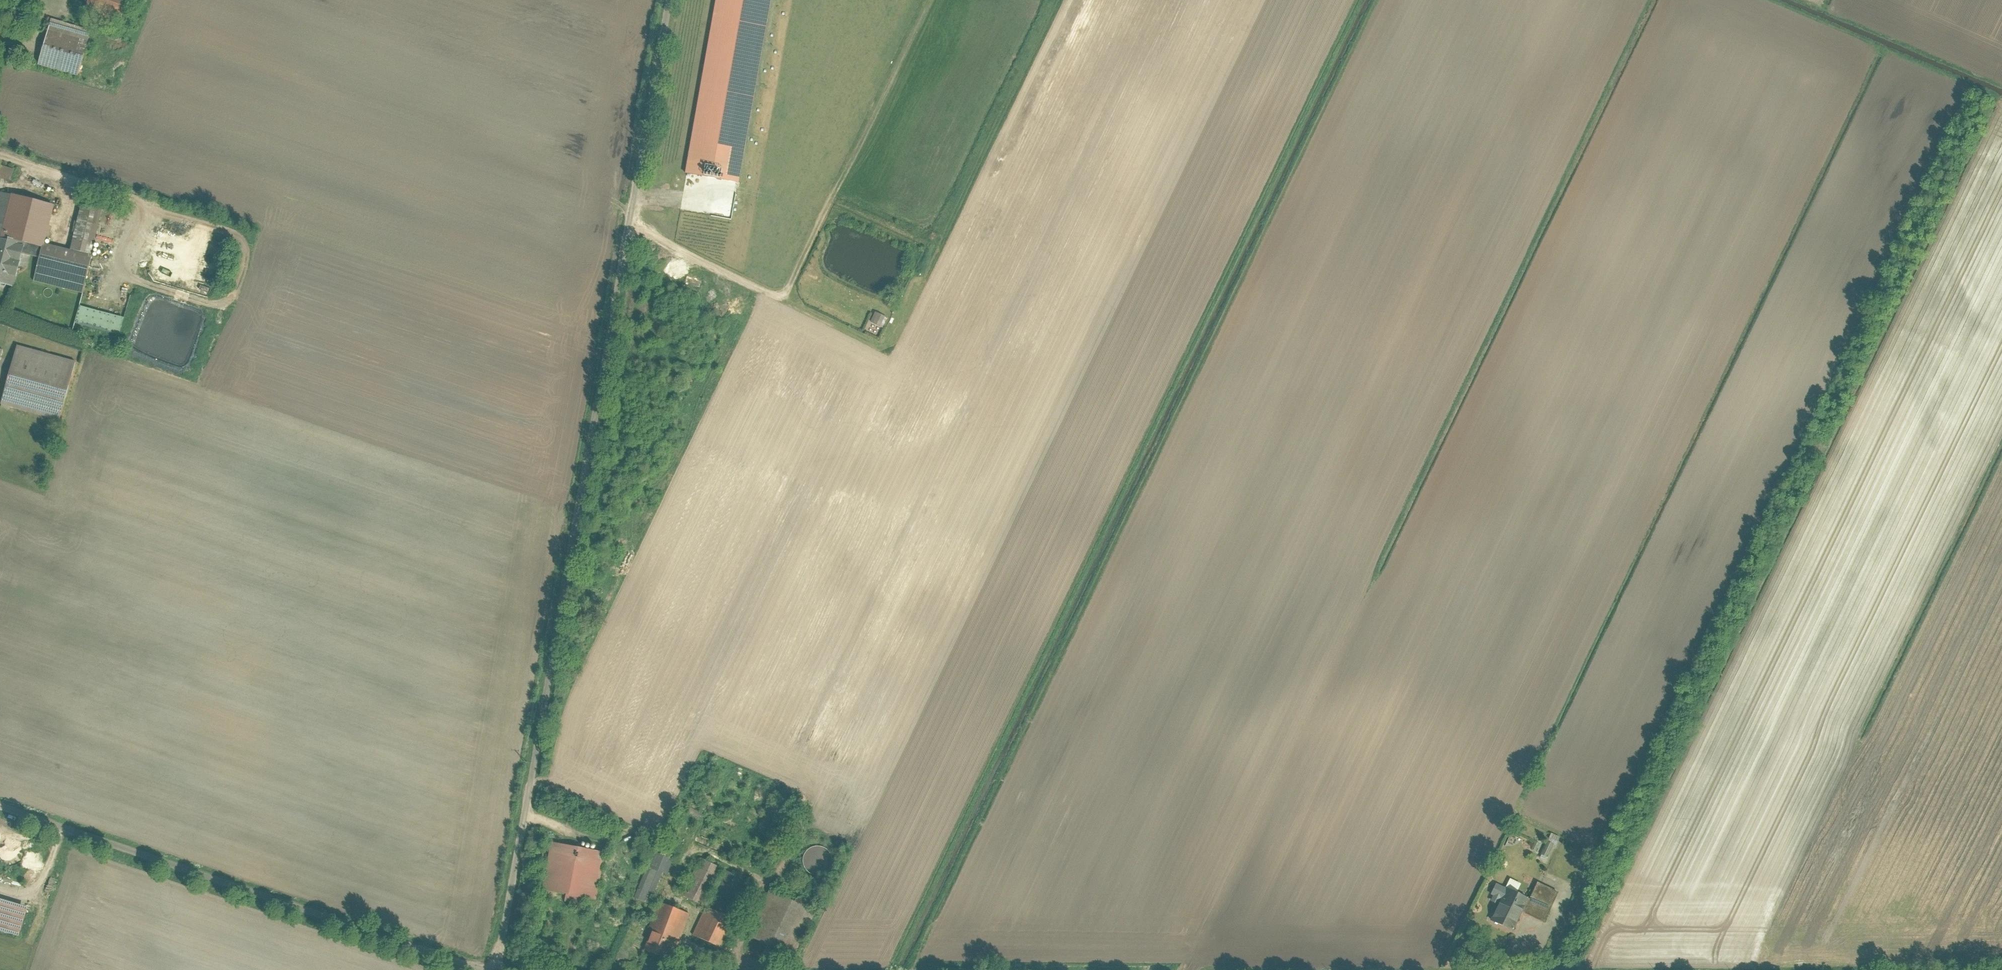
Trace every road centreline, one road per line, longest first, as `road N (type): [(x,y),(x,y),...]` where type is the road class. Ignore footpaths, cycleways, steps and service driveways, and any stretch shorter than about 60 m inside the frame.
road 1 (unclassified): [(493,969),(661,0)]
road 2 (unclassified): [(0,806),(482,969)]
road 3 (track): [(622,218),(868,340)]

